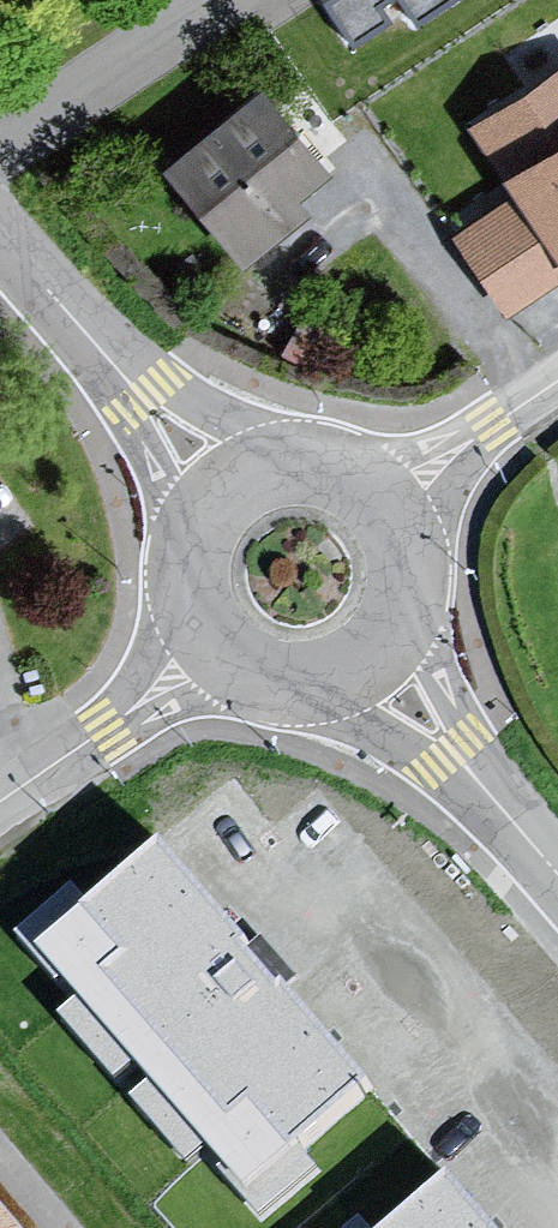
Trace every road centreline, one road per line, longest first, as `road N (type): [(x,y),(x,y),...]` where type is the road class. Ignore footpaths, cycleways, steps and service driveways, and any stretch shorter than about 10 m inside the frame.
road 1 (residential): [(0,232),(142,396)]
road 2 (residential): [(305,463),(272,442),(142,396)]
road 3 (residential): [(301,688),(454,752)]
road 4 (residential): [(454,752),(557,874)]
road 5 (residential): [(113,725),(266,682)]
road 6 (residential): [(142,396),(194,545)]
road 7 (residential): [(491,425),(341,470)]
road 8 (residential): [(192,594),(113,725)]
road 9 (residential): [(454,752),(411,607)]
road 10 (residential): [(412,549),(491,425)]
road 11 (residential): [(305,463),(242,481),(207,515),(194,545)]
road 12 (residential): [(301,688),(361,671),(392,644),(411,607)]
road 13 (residential): [(0,802),(113,725)]
road 14 (residential): [(192,594),(211,641),(266,682)]

